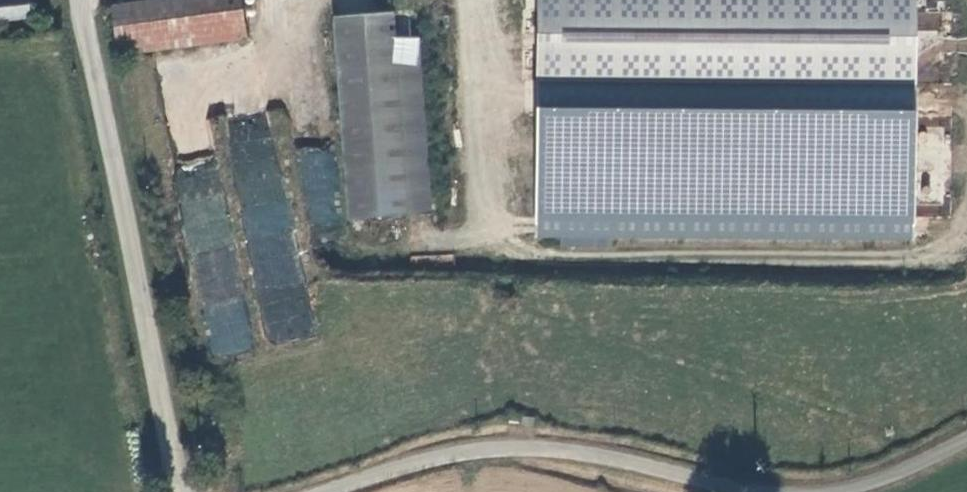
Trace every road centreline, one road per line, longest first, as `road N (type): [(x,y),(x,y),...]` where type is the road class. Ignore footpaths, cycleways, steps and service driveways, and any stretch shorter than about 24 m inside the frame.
road 1 (unclassified): [(78,0),(180,491)]
road 2 (unclassified): [(764,491),(491,441),(322,491)]
road 3 (unclassified): [(966,436),(865,484),(824,491)]

